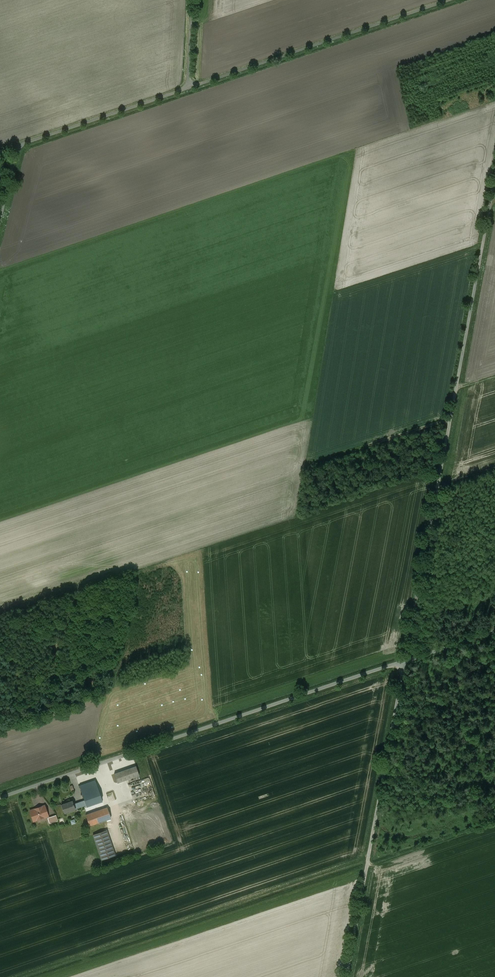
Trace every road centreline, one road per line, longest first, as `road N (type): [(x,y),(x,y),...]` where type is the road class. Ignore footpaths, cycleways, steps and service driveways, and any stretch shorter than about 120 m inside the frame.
road 1 (unclassified): [(405,662),(494,179)]
road 2 (unclassified): [(0,798),(405,662)]
road 3 (track): [(0,271),(364,149),(377,186)]
road 4 (unclassified): [(347,976),(405,662)]
road 5 (unclassified): [(450,0),(191,87)]
road 6 (unclassified): [(191,87),(20,145)]

